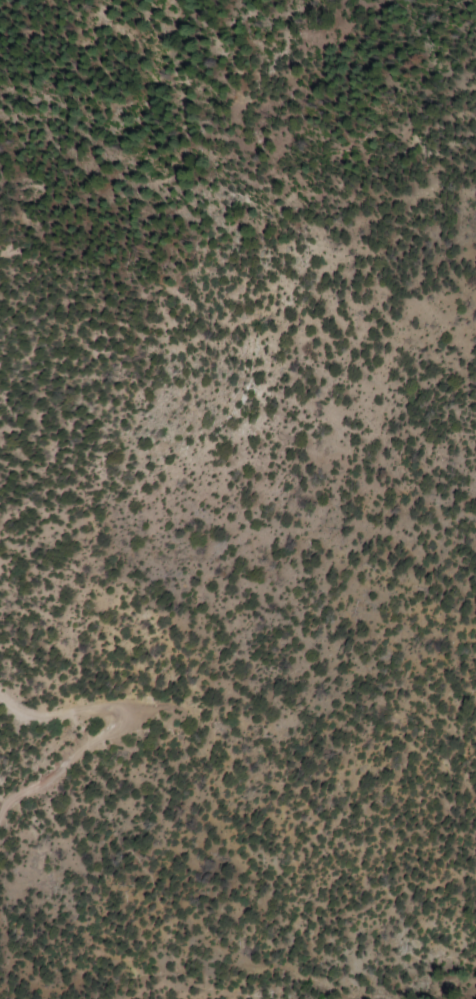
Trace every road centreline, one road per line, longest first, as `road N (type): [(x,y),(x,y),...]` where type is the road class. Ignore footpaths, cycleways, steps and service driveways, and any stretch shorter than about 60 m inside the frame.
road 1 (track): [(0,698),(24,716),(94,708),(108,710),(117,724),(0,809)]

